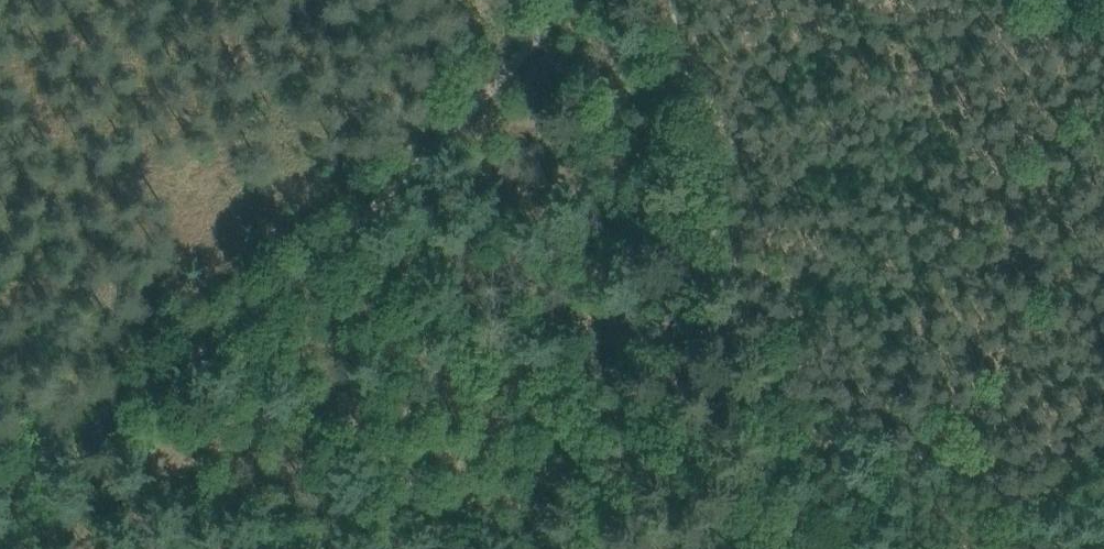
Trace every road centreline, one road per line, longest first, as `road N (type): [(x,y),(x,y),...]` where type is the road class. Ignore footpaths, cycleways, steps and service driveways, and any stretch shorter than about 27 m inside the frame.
road 1 (track): [(0,471),(138,387),(372,215),(570,0)]

